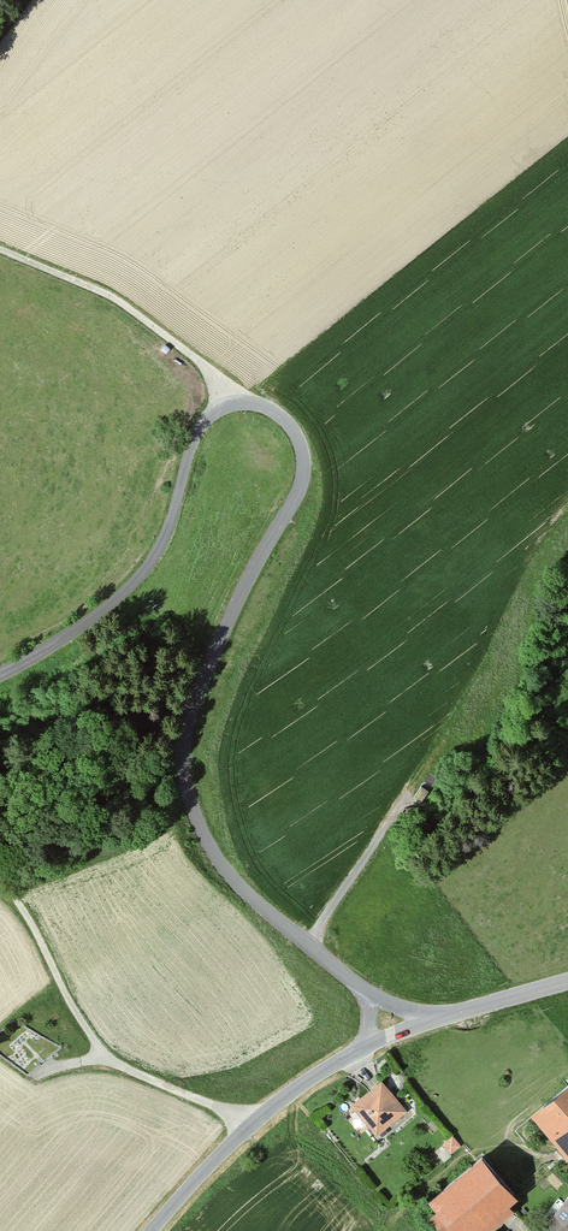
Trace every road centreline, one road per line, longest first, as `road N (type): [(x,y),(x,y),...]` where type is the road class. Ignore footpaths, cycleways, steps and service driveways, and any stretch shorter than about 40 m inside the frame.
road 1 (unclassified): [(368,992),(233,879),(202,832),(186,785),(192,704),(299,491),(301,447),(283,418),(249,403),(207,418),(165,536),(141,574),(93,618),(0,676)]
road 2 (tertiary): [(368,1046),(269,1109),(152,1230)]
road 3 (track): [(234,404),(203,365),(104,294),(0,248)]
road 4 (track): [(0,883),(105,1056)]
road 5 (unclassified): [(567,982),(447,1016)]

